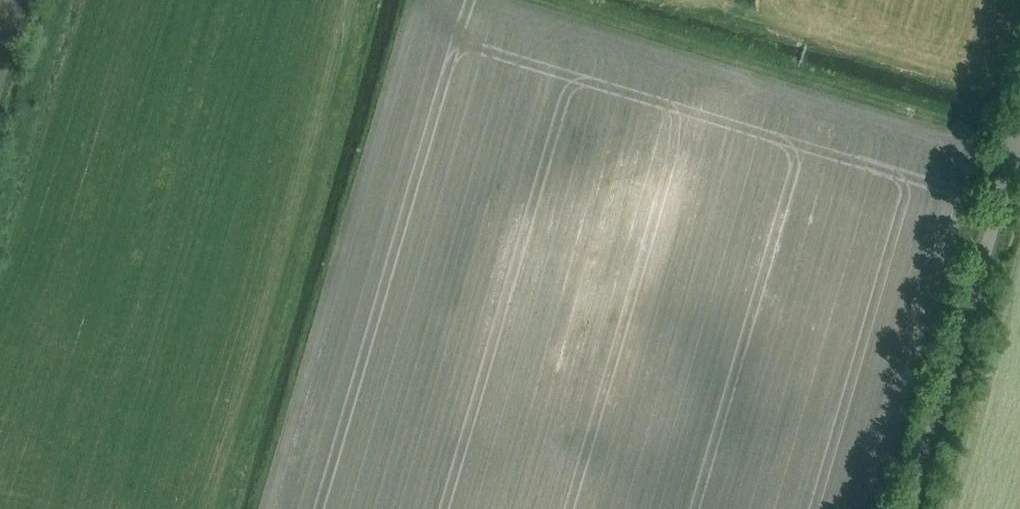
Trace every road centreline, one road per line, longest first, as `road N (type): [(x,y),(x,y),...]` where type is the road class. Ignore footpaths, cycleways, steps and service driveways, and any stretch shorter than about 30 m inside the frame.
road 1 (unclassified): [(910,508),(1019,140)]

